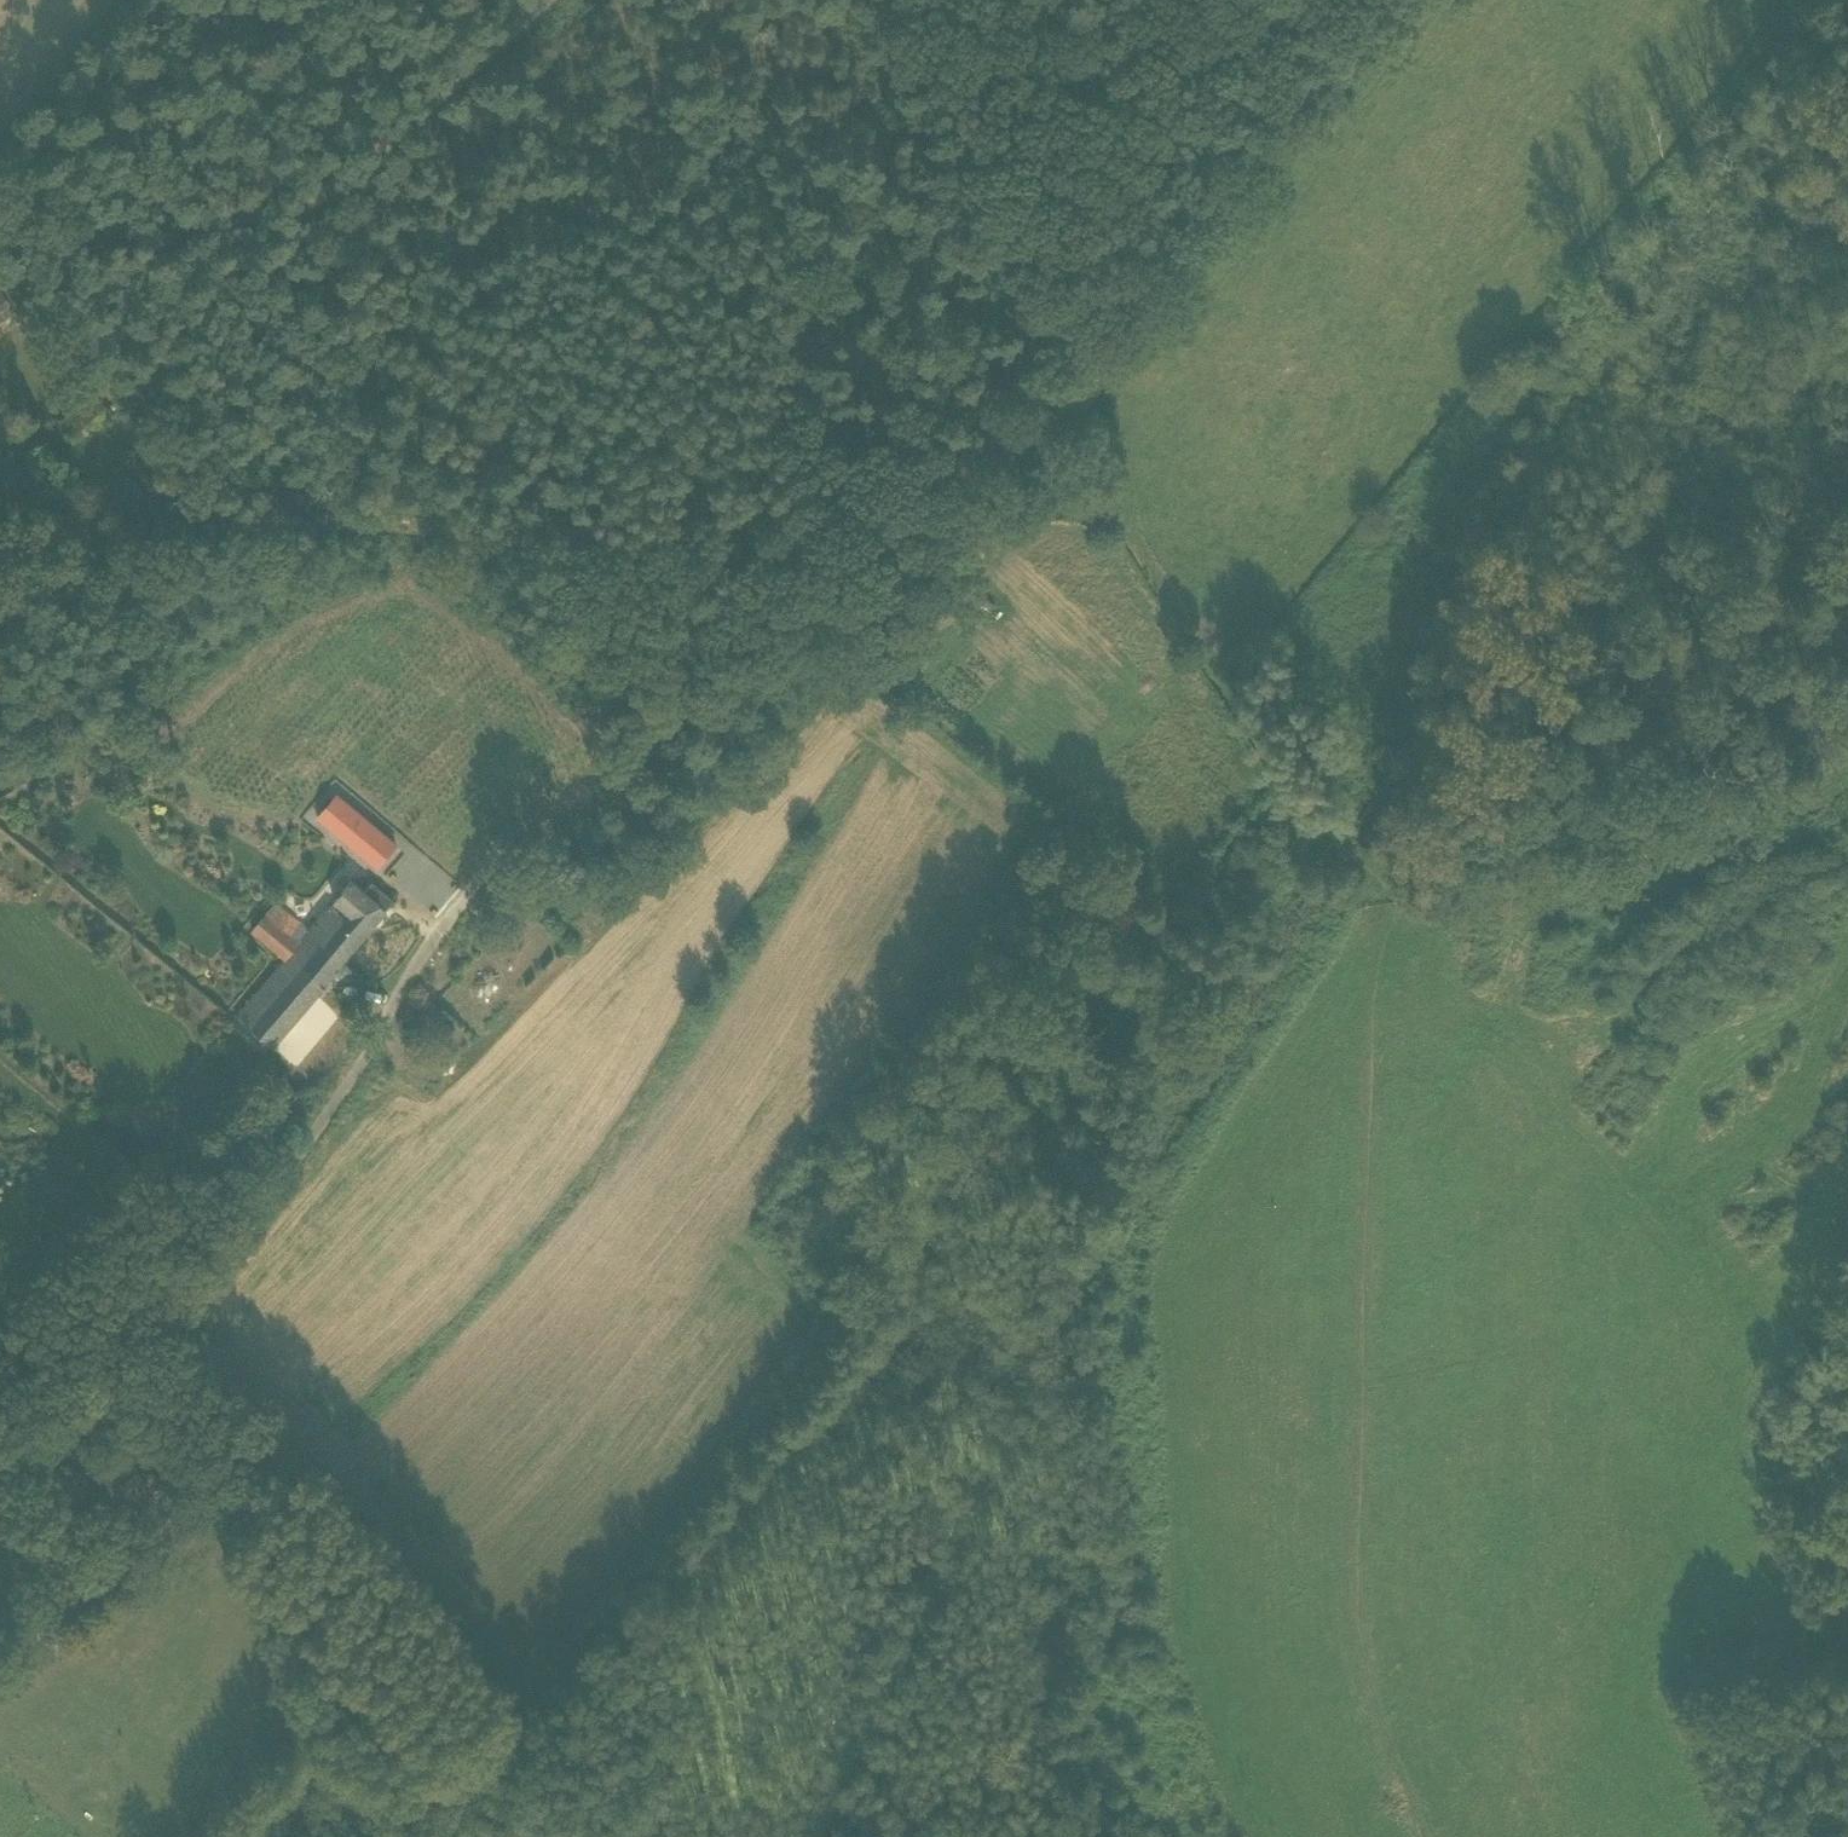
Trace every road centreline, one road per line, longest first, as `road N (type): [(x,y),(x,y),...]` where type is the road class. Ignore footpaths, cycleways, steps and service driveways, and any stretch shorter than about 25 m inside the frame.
road 1 (track): [(899,0),(1066,300),(1088,352),(1121,521),(1330,840),(1366,863),(1373,887)]
road 2 (unclassified): [(0,1446),(99,1392),(273,1191),(357,1074),(444,918)]
road 3 (track): [(598,781),(596,699),(545,501),(515,465),(379,359),(333,299),(304,203)]
road 4 (track): [(0,242),(304,203),(352,173),(548,0)]
road 5 (track): [(444,918),(497,862),(598,781)]

